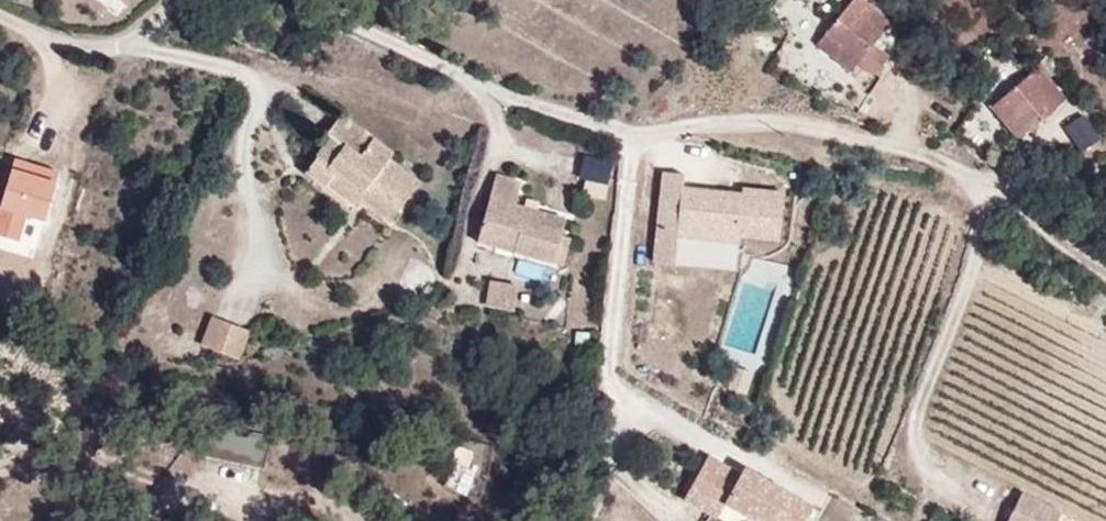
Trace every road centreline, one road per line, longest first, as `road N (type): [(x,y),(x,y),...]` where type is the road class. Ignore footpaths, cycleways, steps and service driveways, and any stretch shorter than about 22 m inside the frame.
road 1 (unclassified): [(306,0),(527,103),(631,135),(702,123),(819,128),(920,154),(986,187)]
road 2 (unclassified): [(0,14),(73,43),(102,46),(123,42),(174,0)]

